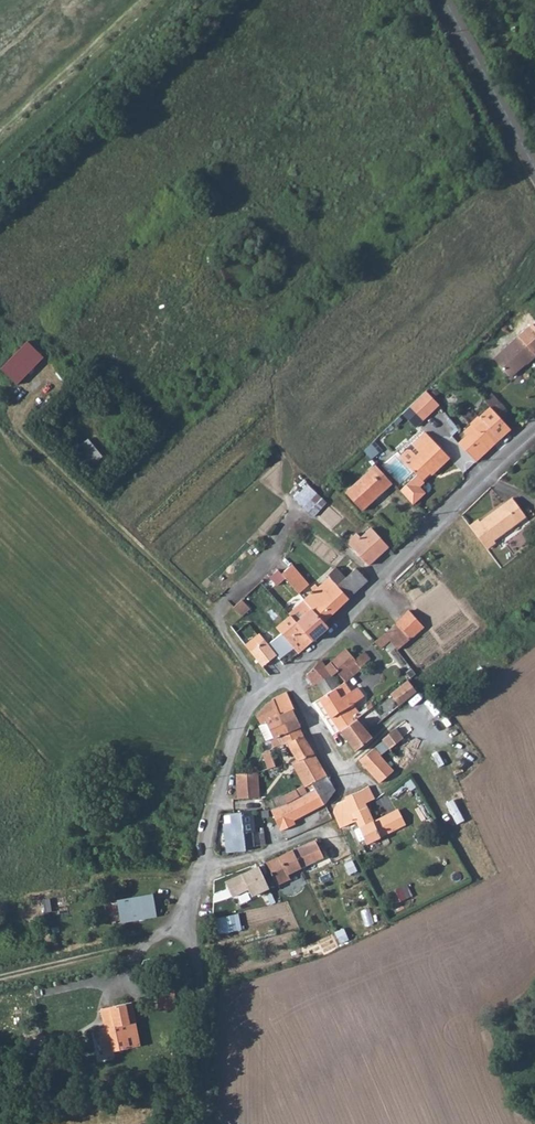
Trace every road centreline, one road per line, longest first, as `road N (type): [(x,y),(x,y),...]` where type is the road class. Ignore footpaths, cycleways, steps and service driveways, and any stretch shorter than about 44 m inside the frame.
road 1 (track): [(263,691),(205,611),(0,415)]
road 2 (unclassified): [(534,432),(283,680)]
road 3 (unclassified): [(283,680),(249,708),(204,867),(177,924),(153,940)]
road 4 (residential): [(283,680),(347,784),(286,842)]
road 5 (tertiary): [(534,172),(443,0)]
road 6 (track): [(0,978),(153,940)]

